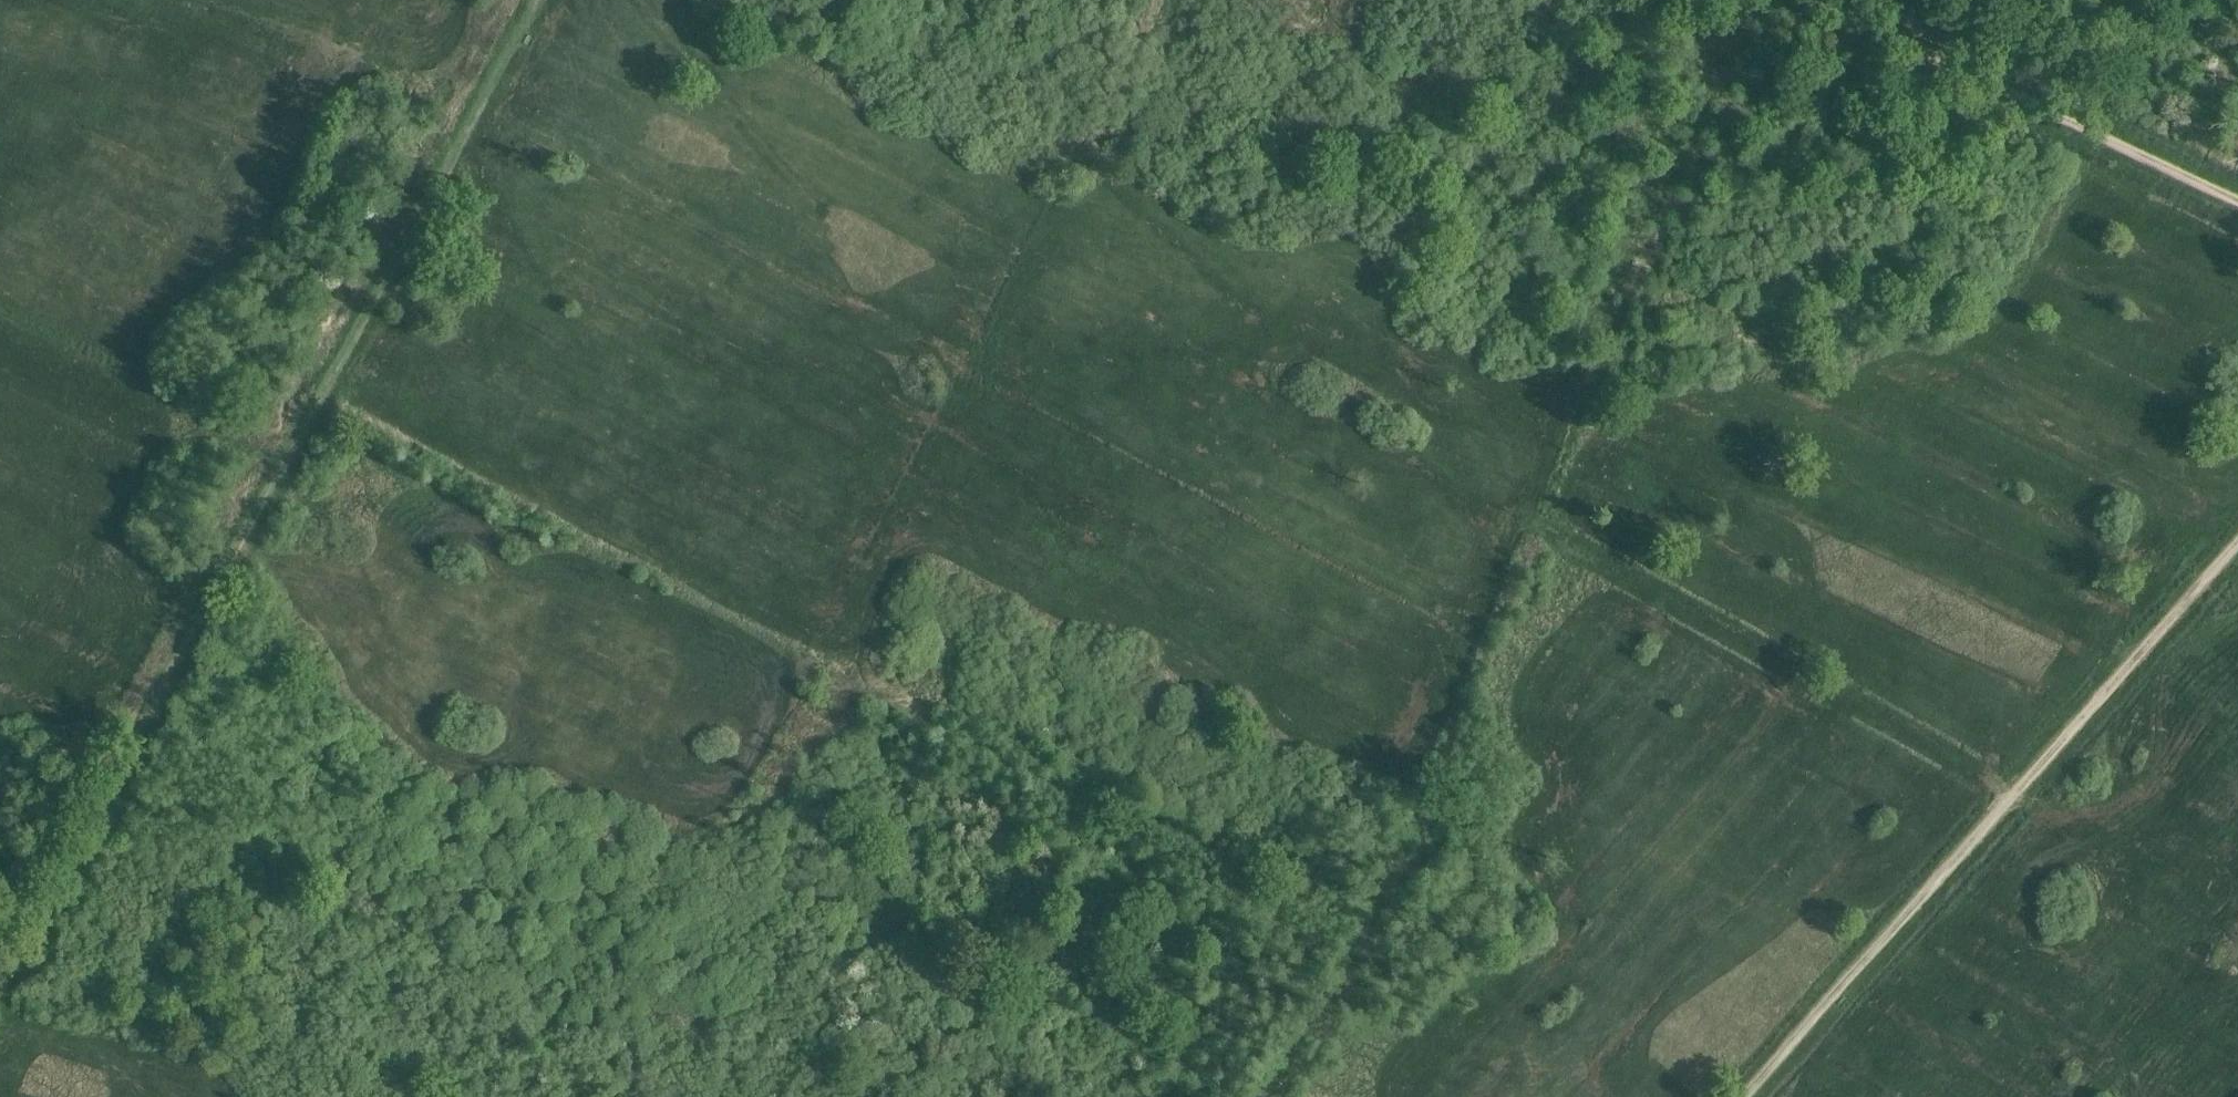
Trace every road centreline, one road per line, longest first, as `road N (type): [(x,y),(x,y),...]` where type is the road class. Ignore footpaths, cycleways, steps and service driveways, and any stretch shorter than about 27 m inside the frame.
road 1 (track): [(2237,545),(1747,1096)]
road 2 (track): [(1822,0),(2237,202)]

